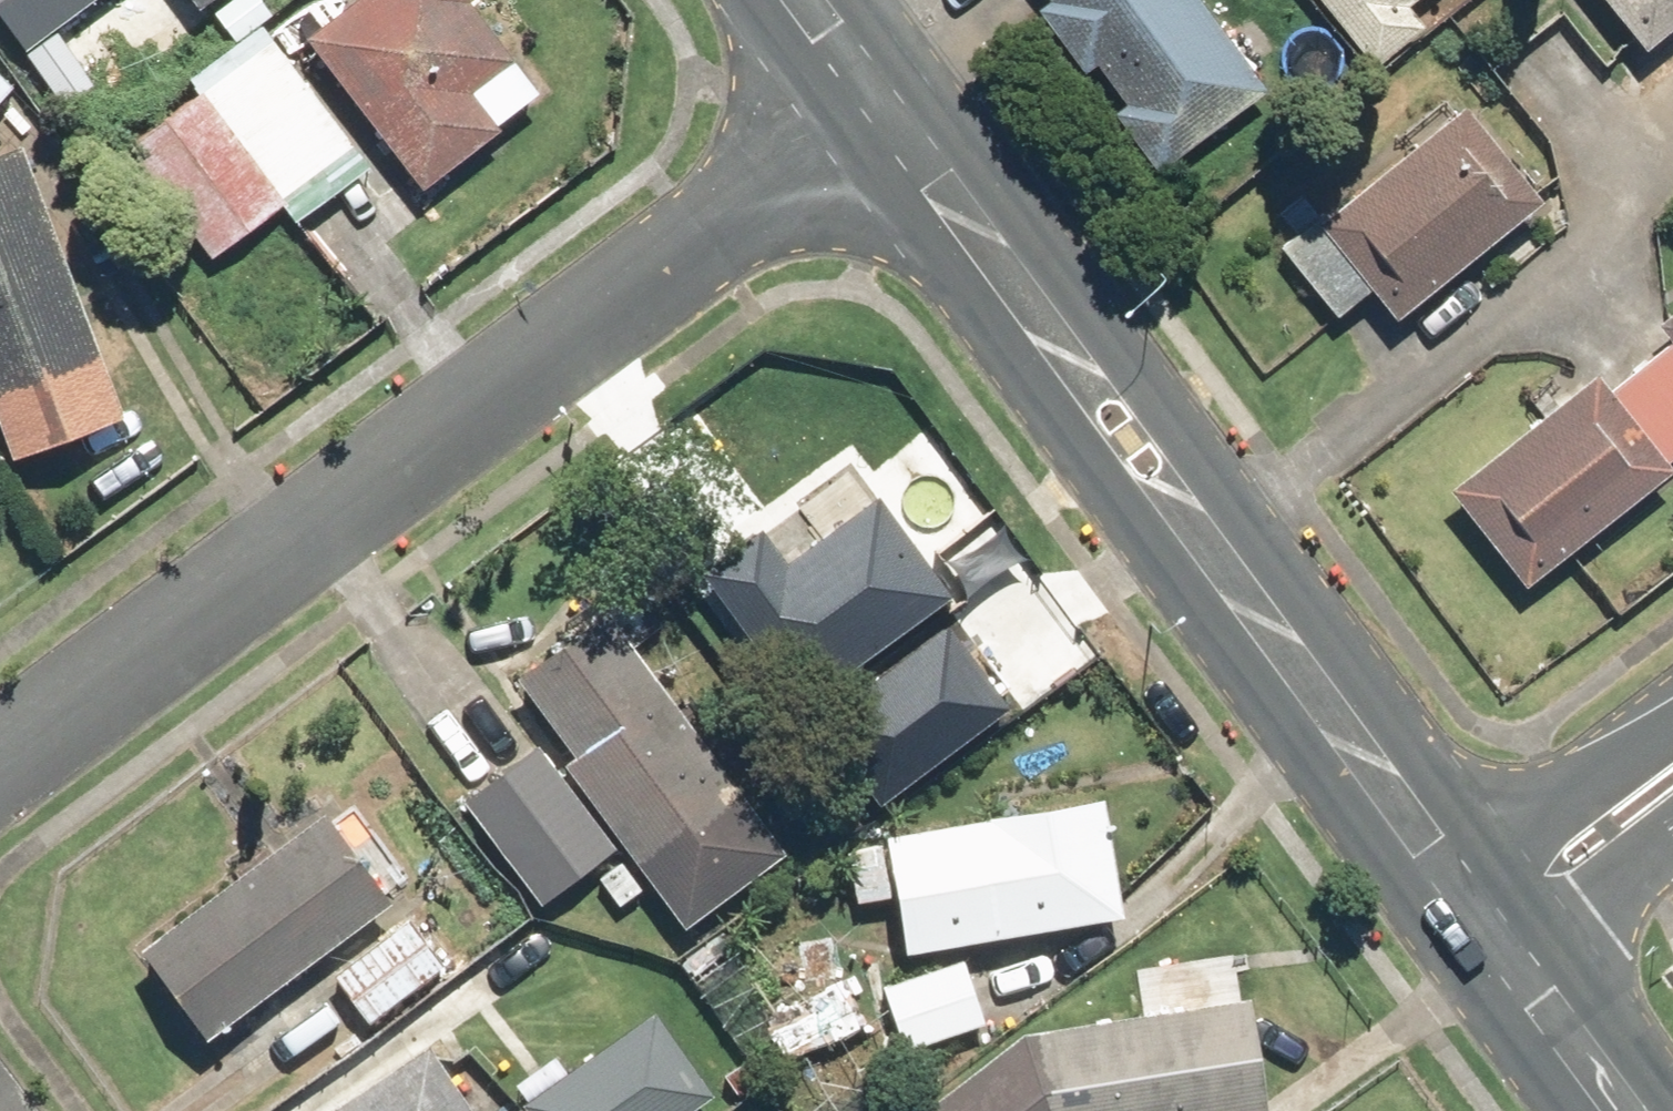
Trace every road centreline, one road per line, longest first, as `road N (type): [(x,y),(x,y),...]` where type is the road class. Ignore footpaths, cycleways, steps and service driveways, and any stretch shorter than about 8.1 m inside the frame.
road 1 (residential): [(0,752),(887,72)]
road 2 (secondary): [(887,72),(1477,864)]
road 3 (residential): [(1477,864),(1672,728)]
road 4 (secondary): [(1535,942),(1654,1110)]
road 5 (residential): [(1672,834),(1535,942)]

